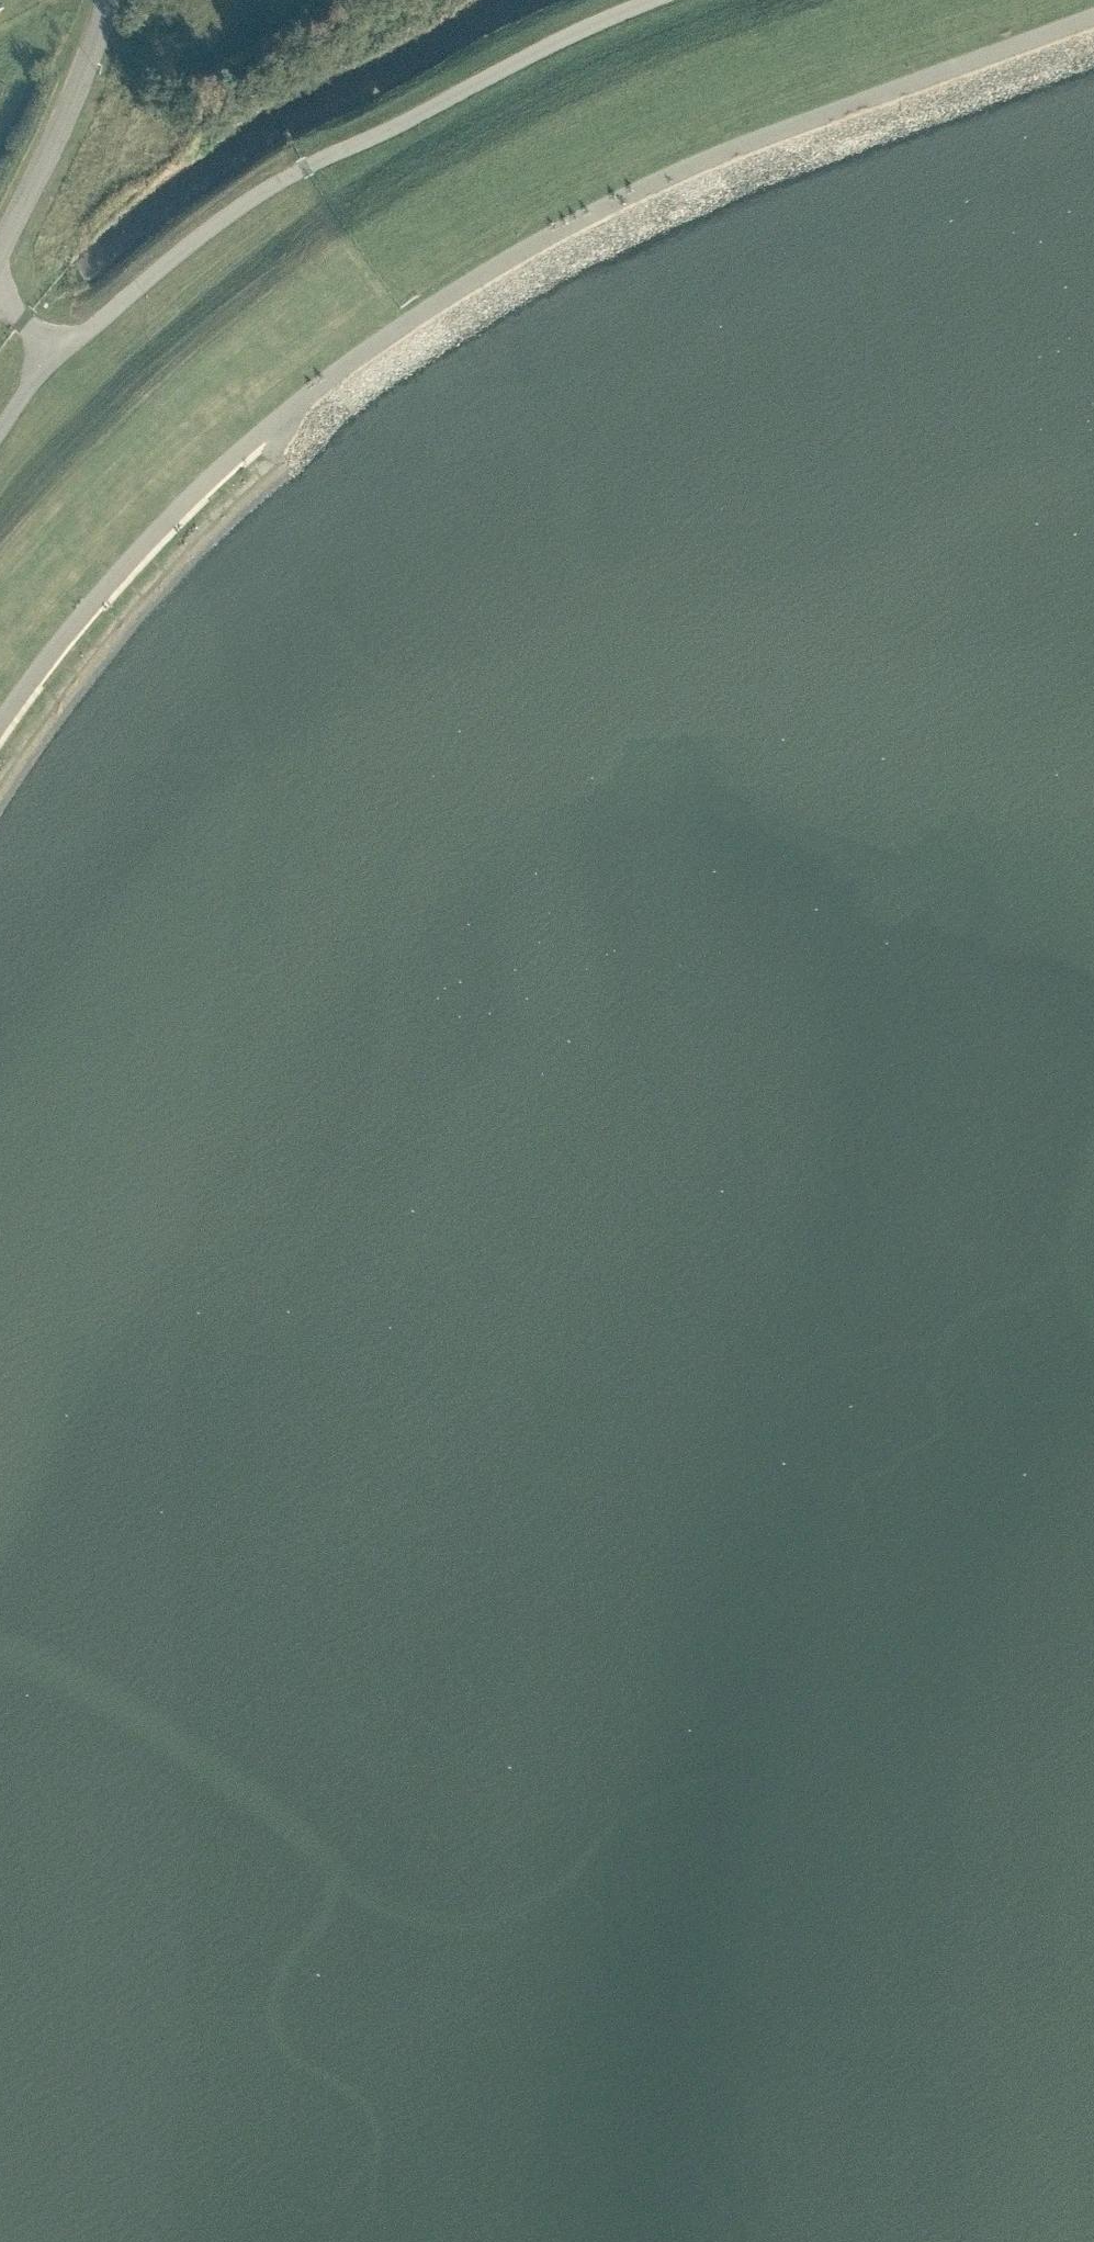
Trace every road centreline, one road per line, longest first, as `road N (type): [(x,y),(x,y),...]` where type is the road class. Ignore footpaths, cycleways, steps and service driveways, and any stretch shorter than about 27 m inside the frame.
road 1 (unclassified): [(0,748),(92,622),(240,470),(361,371),(464,304),(689,185),(1093,36)]
road 2 (unclassified): [(679,0),(269,198),(61,364)]
road 3 (unclassified): [(0,268),(72,120),(113,0)]

